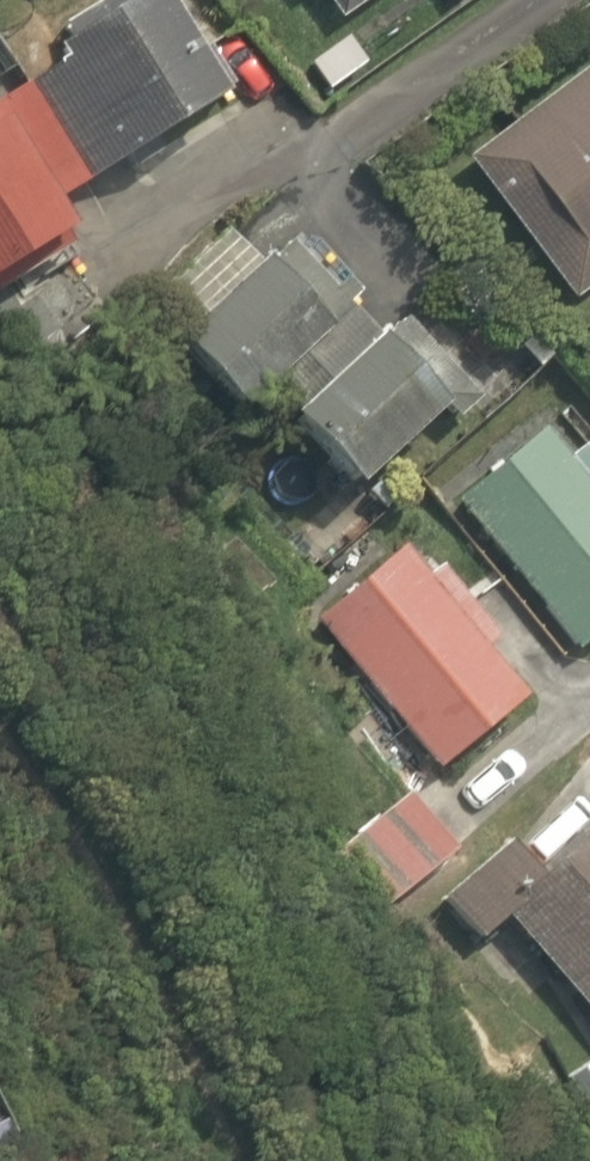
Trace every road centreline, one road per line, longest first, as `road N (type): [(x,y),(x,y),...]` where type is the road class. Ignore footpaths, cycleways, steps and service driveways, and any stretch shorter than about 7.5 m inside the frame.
road 1 (track): [(255,1160),(201,1048),(0,737)]

